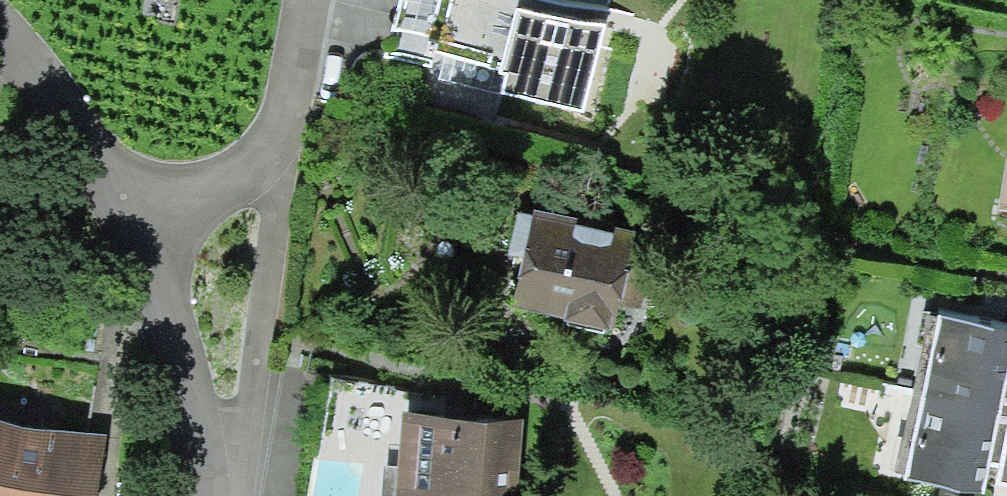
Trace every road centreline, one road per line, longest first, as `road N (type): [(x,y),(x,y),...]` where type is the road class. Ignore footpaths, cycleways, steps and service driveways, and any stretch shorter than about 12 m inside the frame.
road 1 (residential): [(238,495),(268,336),(298,56)]
road 2 (residential): [(106,192),(163,296),(196,495)]
road 3 (residential): [(298,56),(240,161),(184,196),(106,192)]
road 4 (residential): [(0,14),(106,192)]

